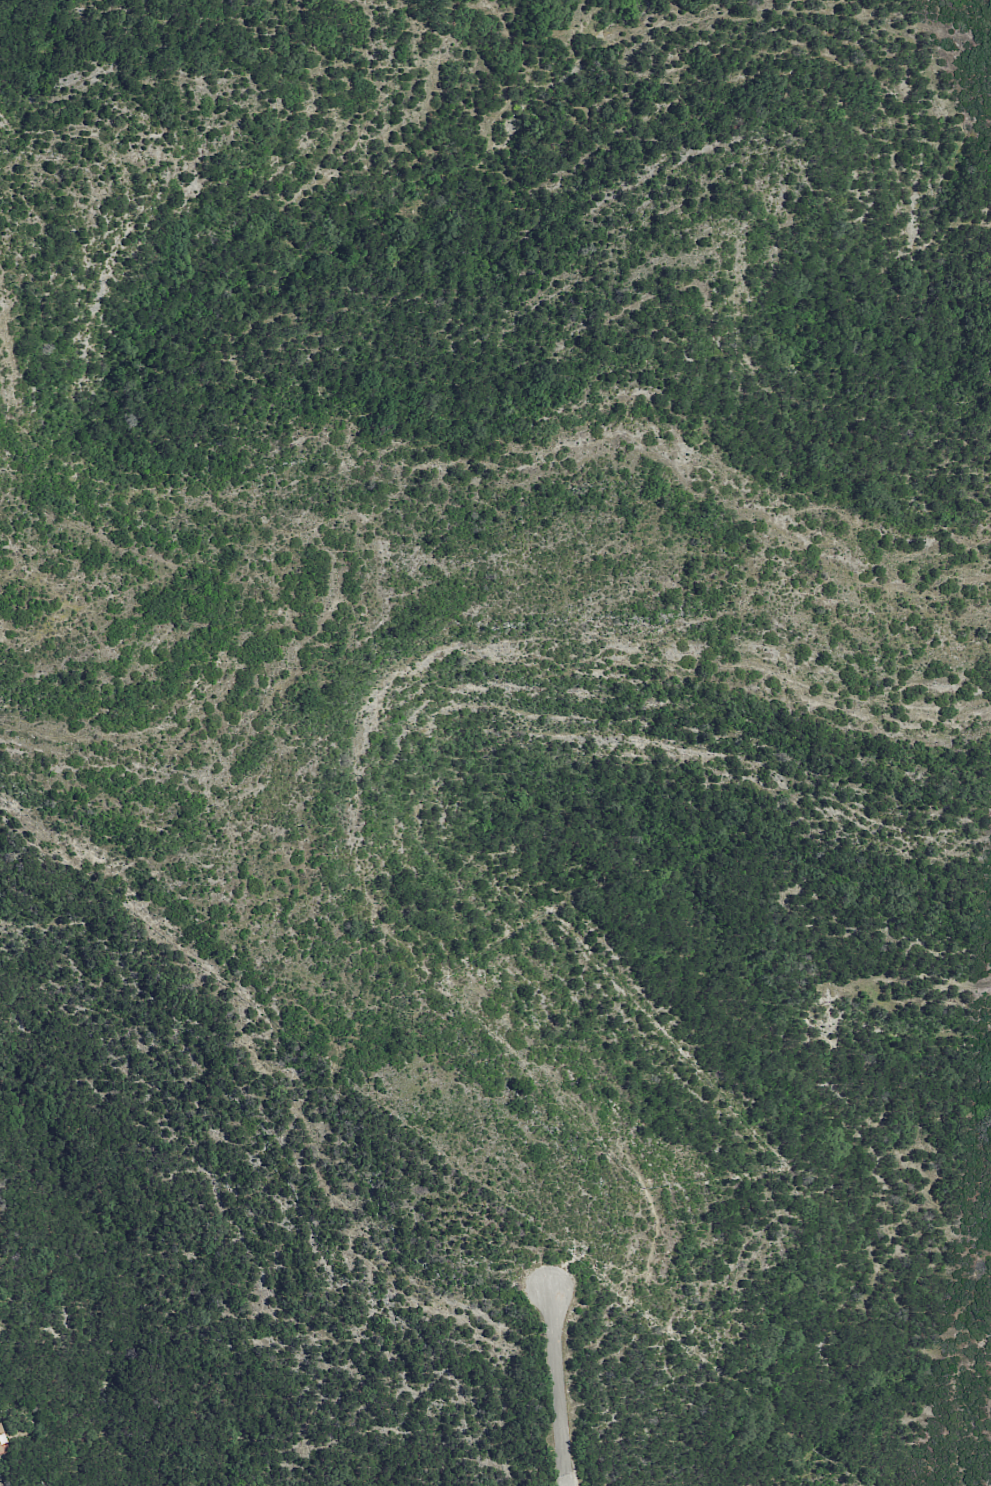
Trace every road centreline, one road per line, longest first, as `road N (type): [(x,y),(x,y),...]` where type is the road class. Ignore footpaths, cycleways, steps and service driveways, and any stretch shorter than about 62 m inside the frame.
road 1 (residential): [(548,1283),(570,1485)]

